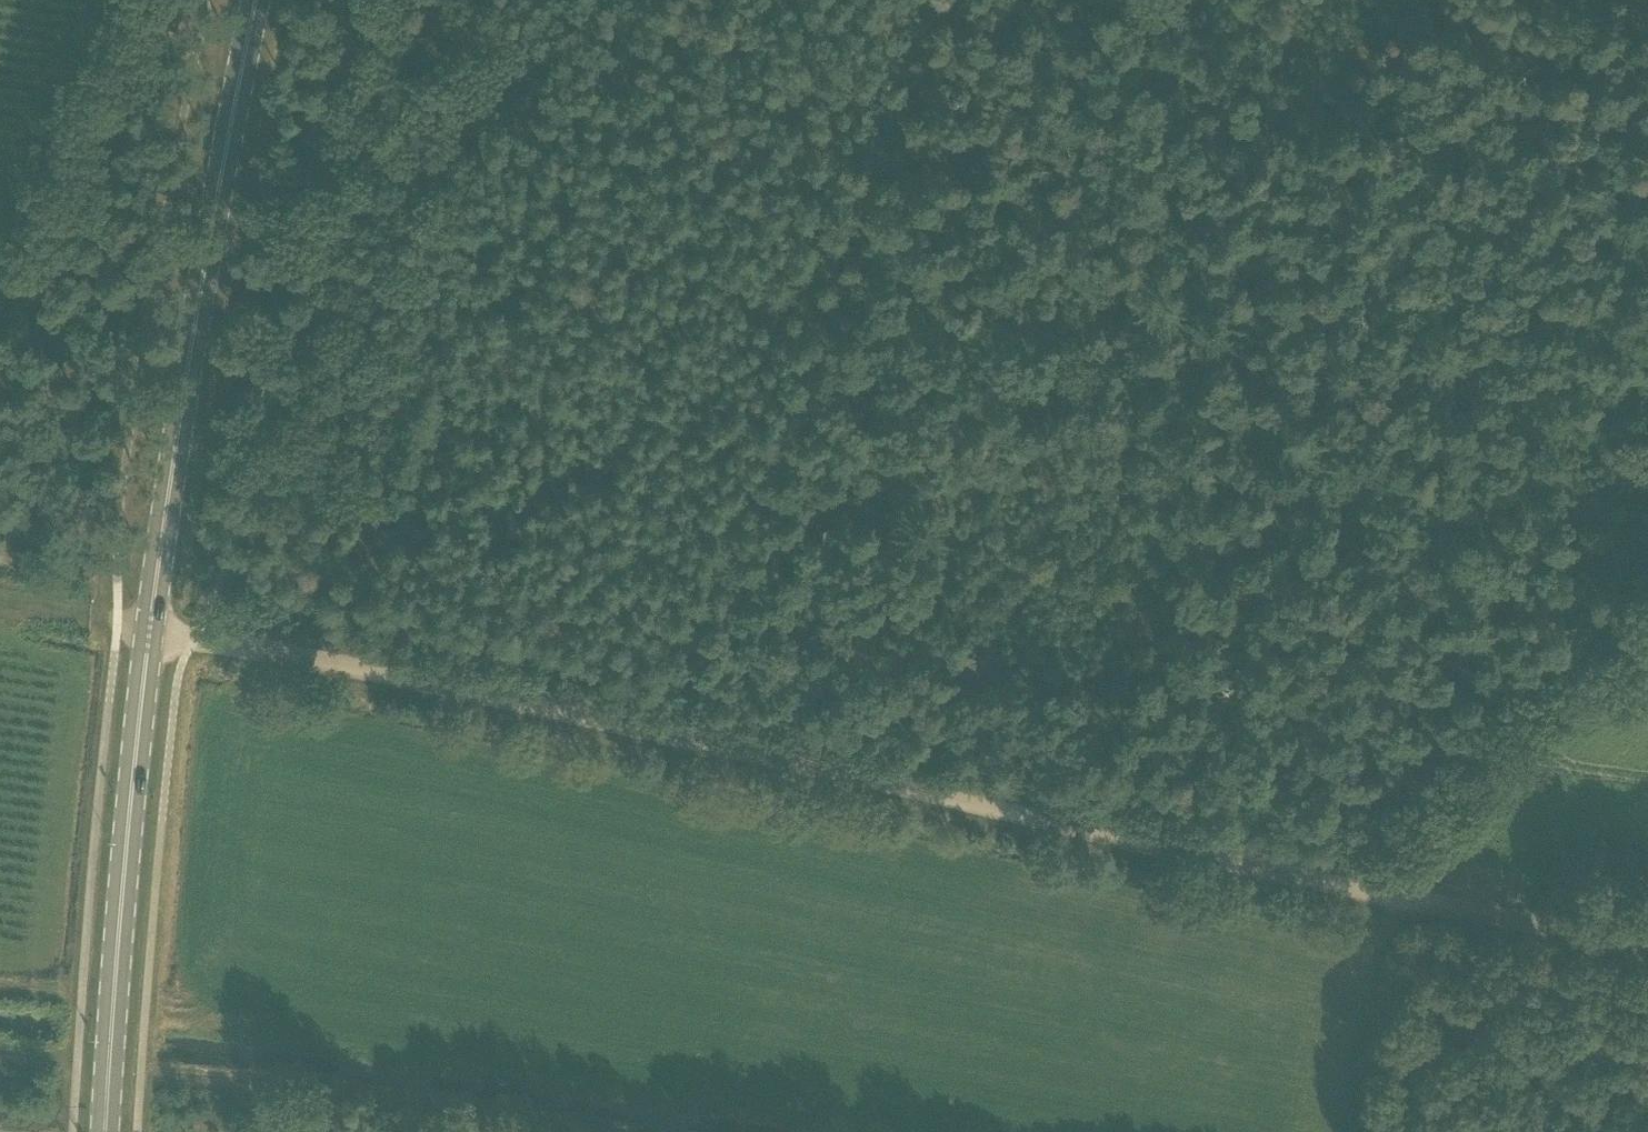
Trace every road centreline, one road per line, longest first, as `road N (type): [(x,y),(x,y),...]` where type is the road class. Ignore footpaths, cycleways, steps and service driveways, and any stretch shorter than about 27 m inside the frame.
road 1 (primary): [(106,1131),(126,826),(176,406),(256,0)]
road 2 (track): [(116,628),(1029,813)]
road 3 (track): [(1029,813),(1402,895),(1647,933)]
road 4 (track): [(1402,895),(1532,756),(1647,662)]

